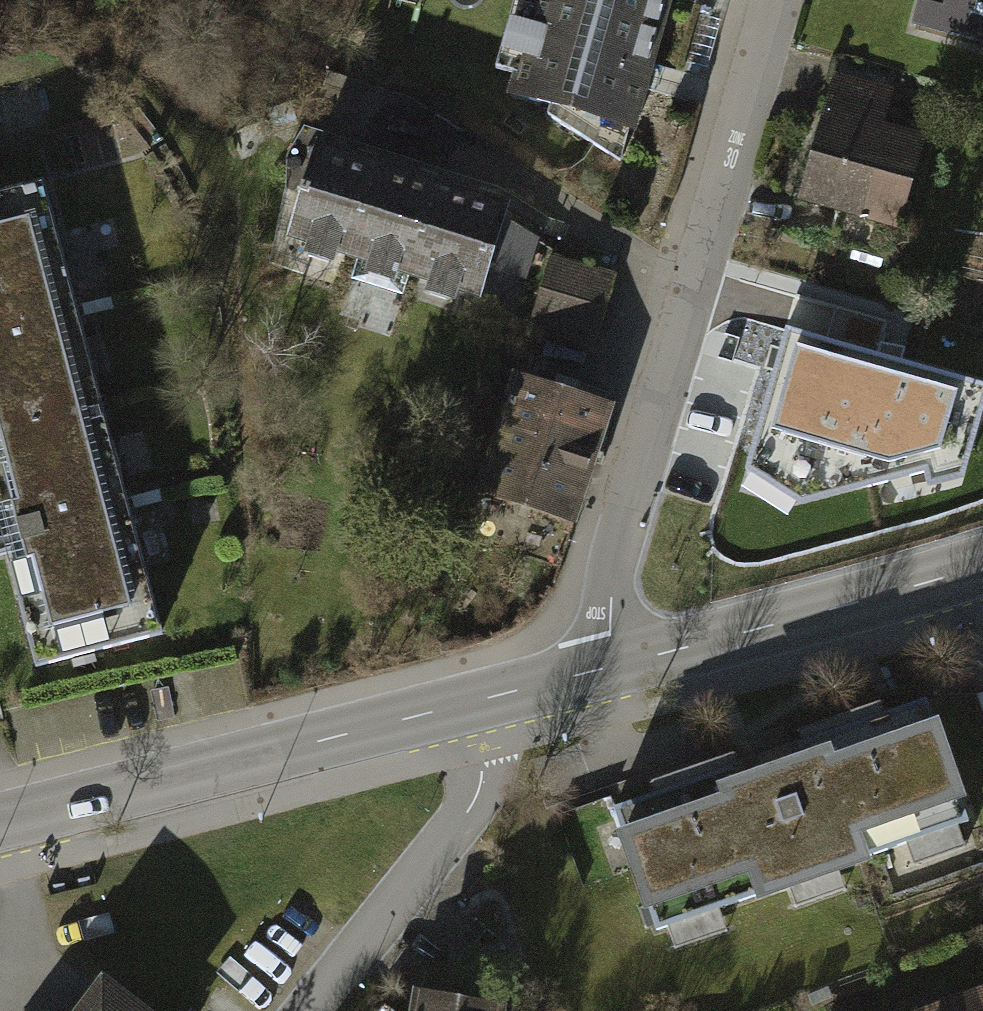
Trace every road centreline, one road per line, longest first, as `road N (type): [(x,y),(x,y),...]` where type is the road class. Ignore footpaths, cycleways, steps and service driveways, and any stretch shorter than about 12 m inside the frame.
road 1 (residential): [(766,0),(623,520),(608,670)]
road 2 (tertiary): [(490,701),(0,824)]
road 3 (tertiary): [(982,566),(608,670)]
road 4 (residential): [(490,701),(468,812),(310,1010)]
road 5 (tertiary): [(608,670),(490,701)]

